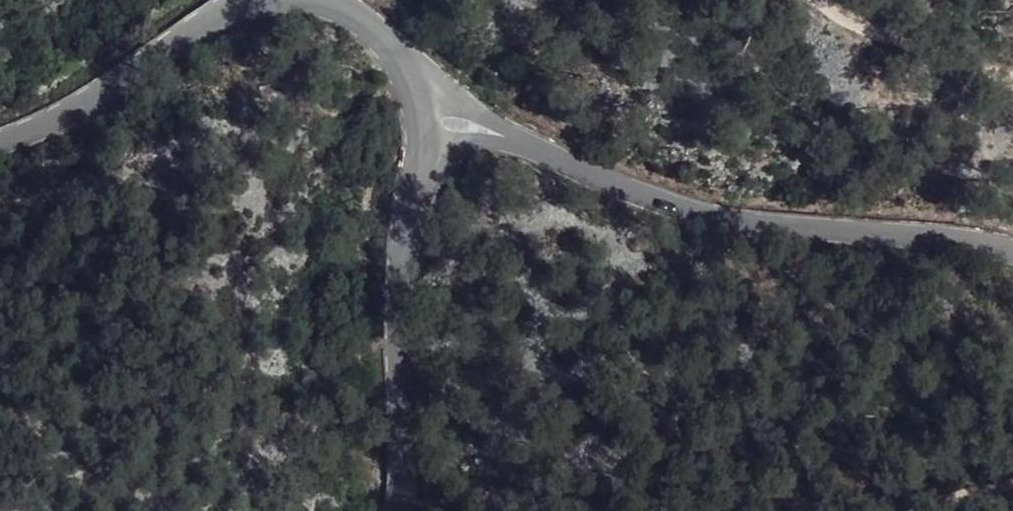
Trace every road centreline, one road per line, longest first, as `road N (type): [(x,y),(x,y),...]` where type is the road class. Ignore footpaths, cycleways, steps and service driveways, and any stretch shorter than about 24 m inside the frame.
road 1 (tertiary): [(1012,247),(718,207),(549,150),(431,97)]
road 2 (tertiary): [(431,97),(415,158),(403,510)]
road 3 (tertiary): [(0,131),(224,0)]
road 4 (track): [(856,0),(1012,70)]
road 5 (tertiary): [(338,0),(363,14),(431,97)]

